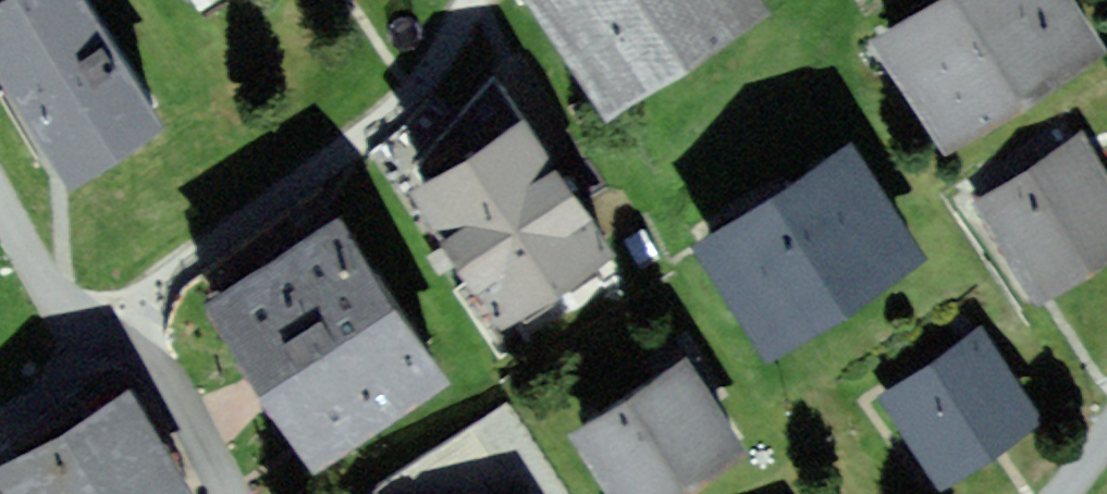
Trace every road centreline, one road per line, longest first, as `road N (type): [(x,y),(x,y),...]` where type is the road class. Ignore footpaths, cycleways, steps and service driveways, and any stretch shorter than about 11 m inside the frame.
road 1 (residential): [(108,337),(167,278),(268,211),(412,95),(472,0)]
road 2 (residential): [(108,337),(177,393),(227,493)]
road 3 (residential): [(108,337),(58,303),(0,197)]
road 4 (residential): [(108,337),(0,428)]

